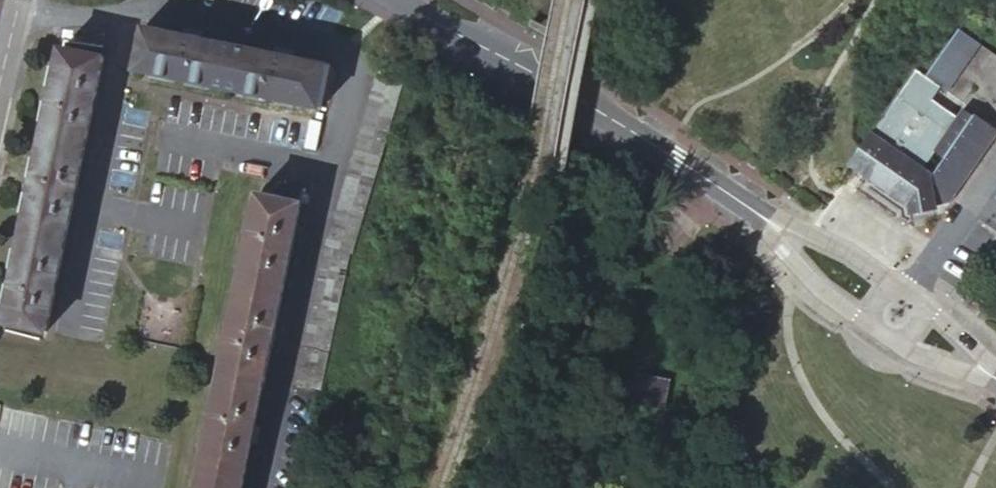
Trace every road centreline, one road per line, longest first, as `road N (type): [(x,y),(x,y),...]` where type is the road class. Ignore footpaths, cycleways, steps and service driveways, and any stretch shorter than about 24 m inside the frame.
road 1 (tertiary): [(394,0),(638,139),(995,381)]

